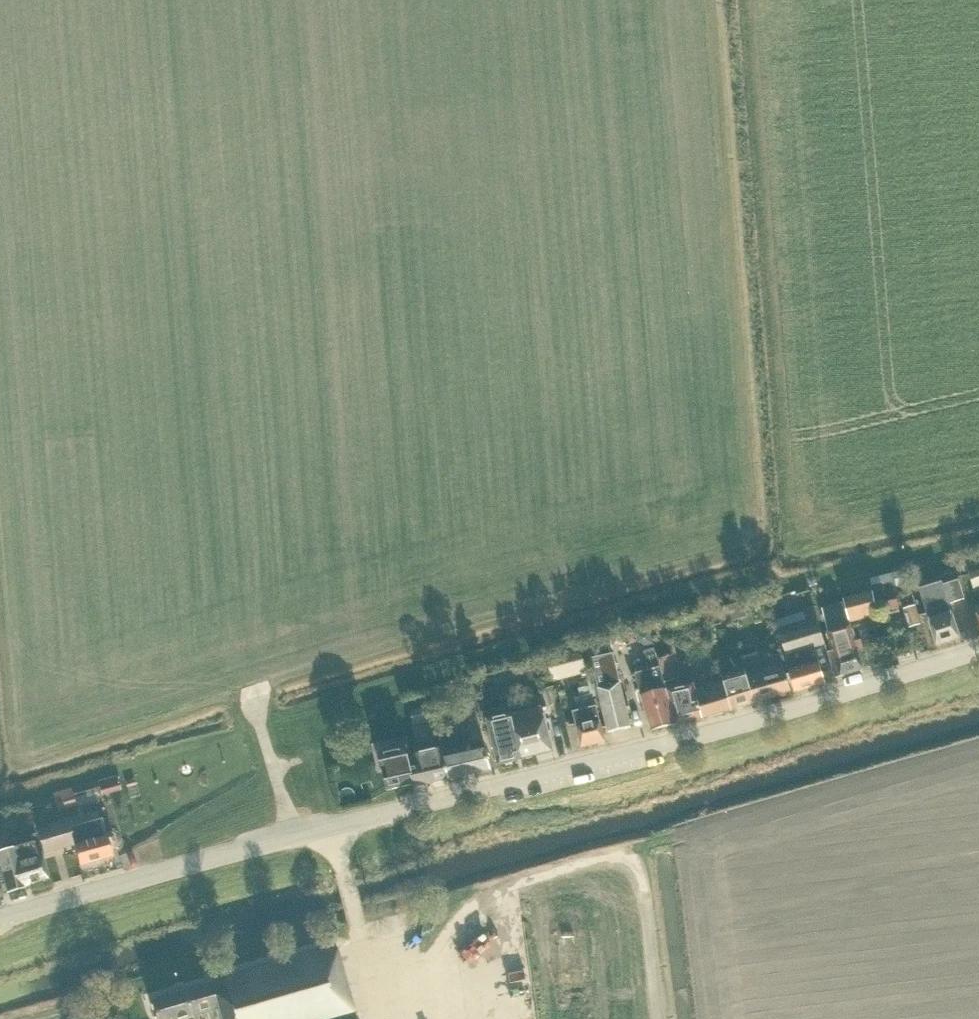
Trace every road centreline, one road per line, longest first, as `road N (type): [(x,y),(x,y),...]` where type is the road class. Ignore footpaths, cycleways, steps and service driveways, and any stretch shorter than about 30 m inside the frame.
road 1 (tertiary): [(0,917),(729,728),(978,650)]
road 2 (track): [(377,1005),(496,889),(626,857),(641,876),(660,1018)]

